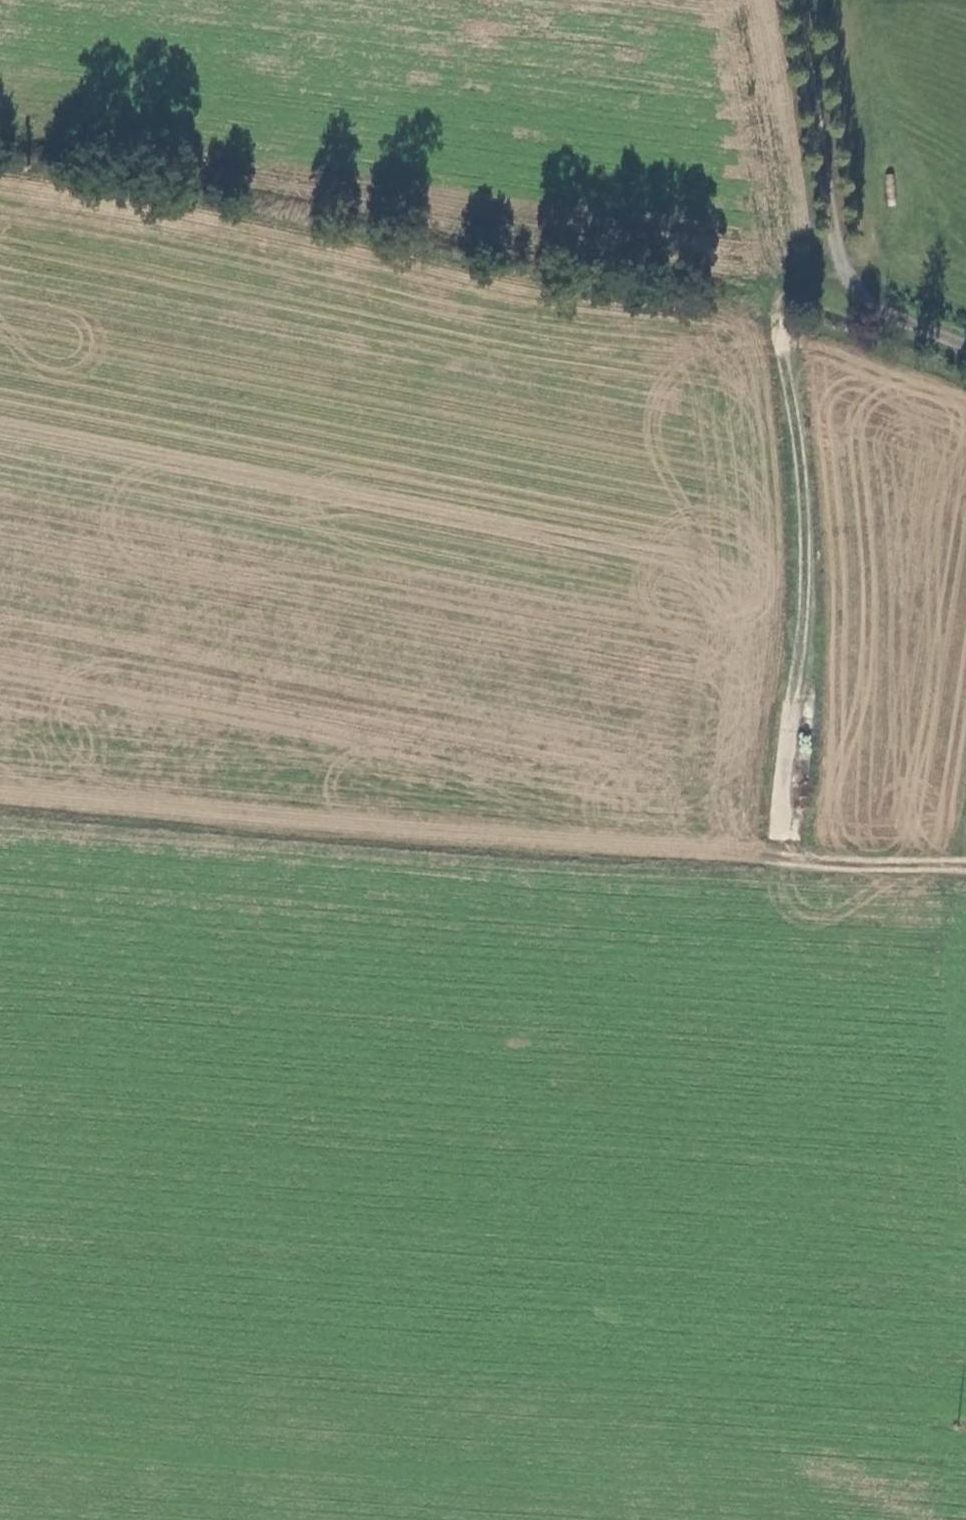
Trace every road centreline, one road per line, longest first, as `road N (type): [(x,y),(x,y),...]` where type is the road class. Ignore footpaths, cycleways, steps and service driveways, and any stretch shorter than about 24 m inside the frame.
road 1 (track): [(965,883),(0,807)]
road 2 (unclassified): [(965,350),(880,312),(841,262),(799,0)]

